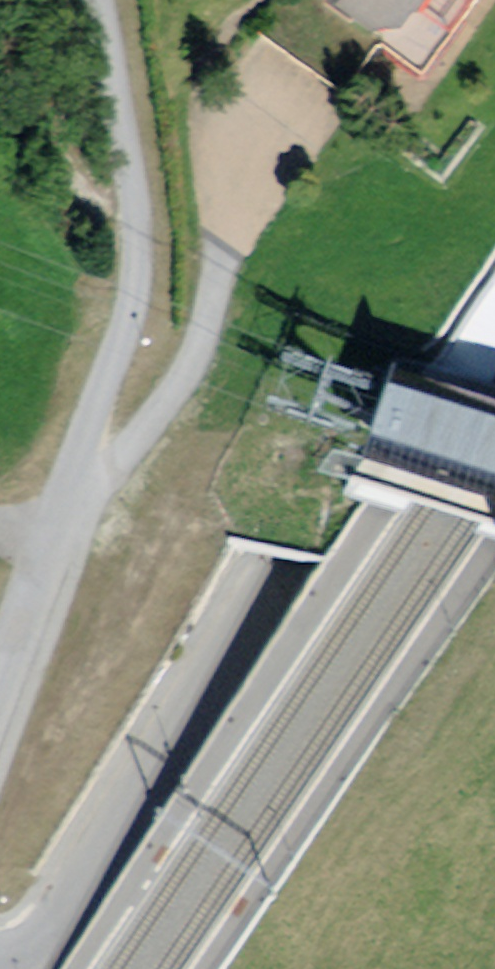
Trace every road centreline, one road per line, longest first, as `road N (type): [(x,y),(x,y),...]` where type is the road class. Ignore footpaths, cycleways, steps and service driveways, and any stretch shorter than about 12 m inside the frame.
road 1 (residential): [(0,959),(27,951),(49,929),(282,559),(332,504),(382,501),(420,515),(494,582)]
road 2 (residential): [(112,0),(142,189),(143,310),(0,681)]
road 3 (track): [(0,23),(143,310)]

